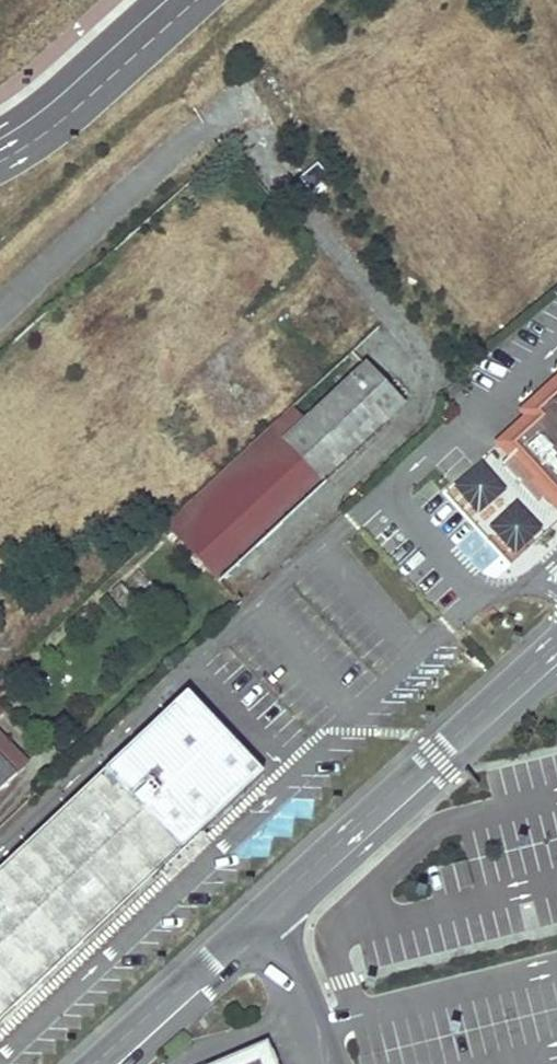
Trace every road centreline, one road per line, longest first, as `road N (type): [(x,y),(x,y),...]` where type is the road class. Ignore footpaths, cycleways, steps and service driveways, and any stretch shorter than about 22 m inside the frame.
road 1 (unclassified): [(556,649),(117,1063)]
road 2 (residential): [(0,313),(205,124),(240,108)]
road 3 (residential): [(0,136),(56,99),(167,0)]

